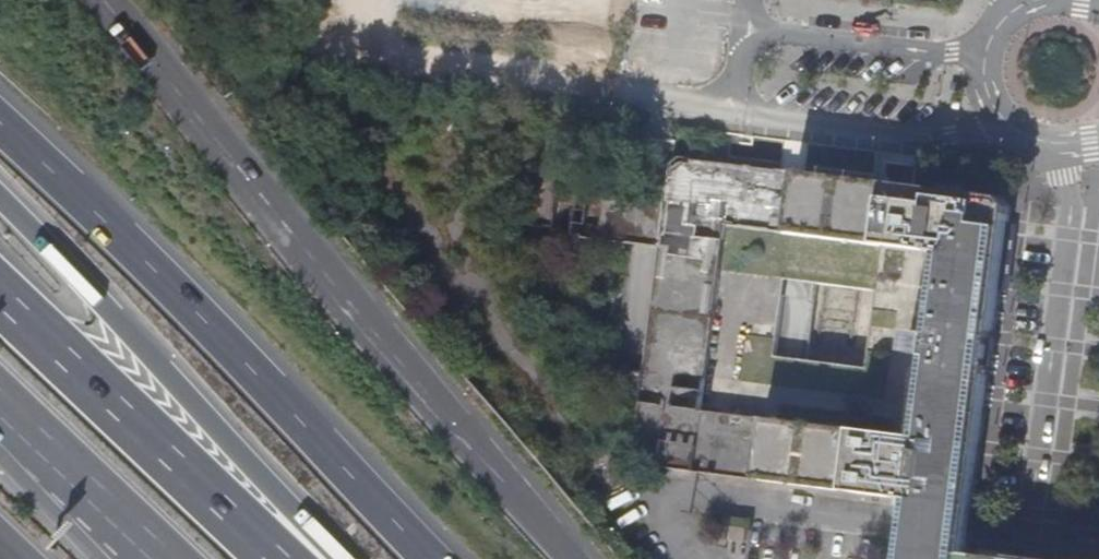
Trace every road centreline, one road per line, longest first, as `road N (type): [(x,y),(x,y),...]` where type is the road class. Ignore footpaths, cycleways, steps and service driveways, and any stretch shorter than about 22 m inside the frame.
road 1 (trunk): [(571,558),(105,0)]
road 2 (trunk): [(424,558),(195,318),(0,131)]
road 3 (motorway): [(329,558),(0,199)]
road 4 (unclassified): [(343,52),(743,108)]
road 5 (motorway): [(280,558),(0,303)]
road 6 (unclassified): [(979,56),(765,40),(741,57),(743,108)]
road 7 (unclassified): [(743,108),(769,122),(926,141),(1000,124)]
road 8 (motorway): [(0,401),(163,558)]
road 9 (unclassified): [(1098,6),(1027,6),(995,28),(979,56)]

